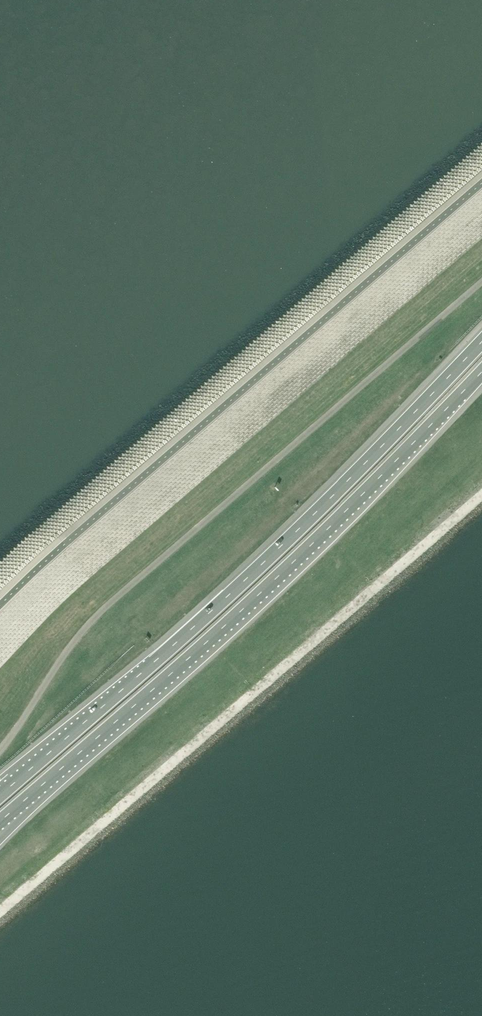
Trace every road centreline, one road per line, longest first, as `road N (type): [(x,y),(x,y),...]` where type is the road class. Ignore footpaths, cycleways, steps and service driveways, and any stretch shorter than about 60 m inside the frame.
road 1 (motorway): [(481,342),(271,555),(0,796)]
road 2 (motorway): [(0,822),(204,651),(481,374)]

